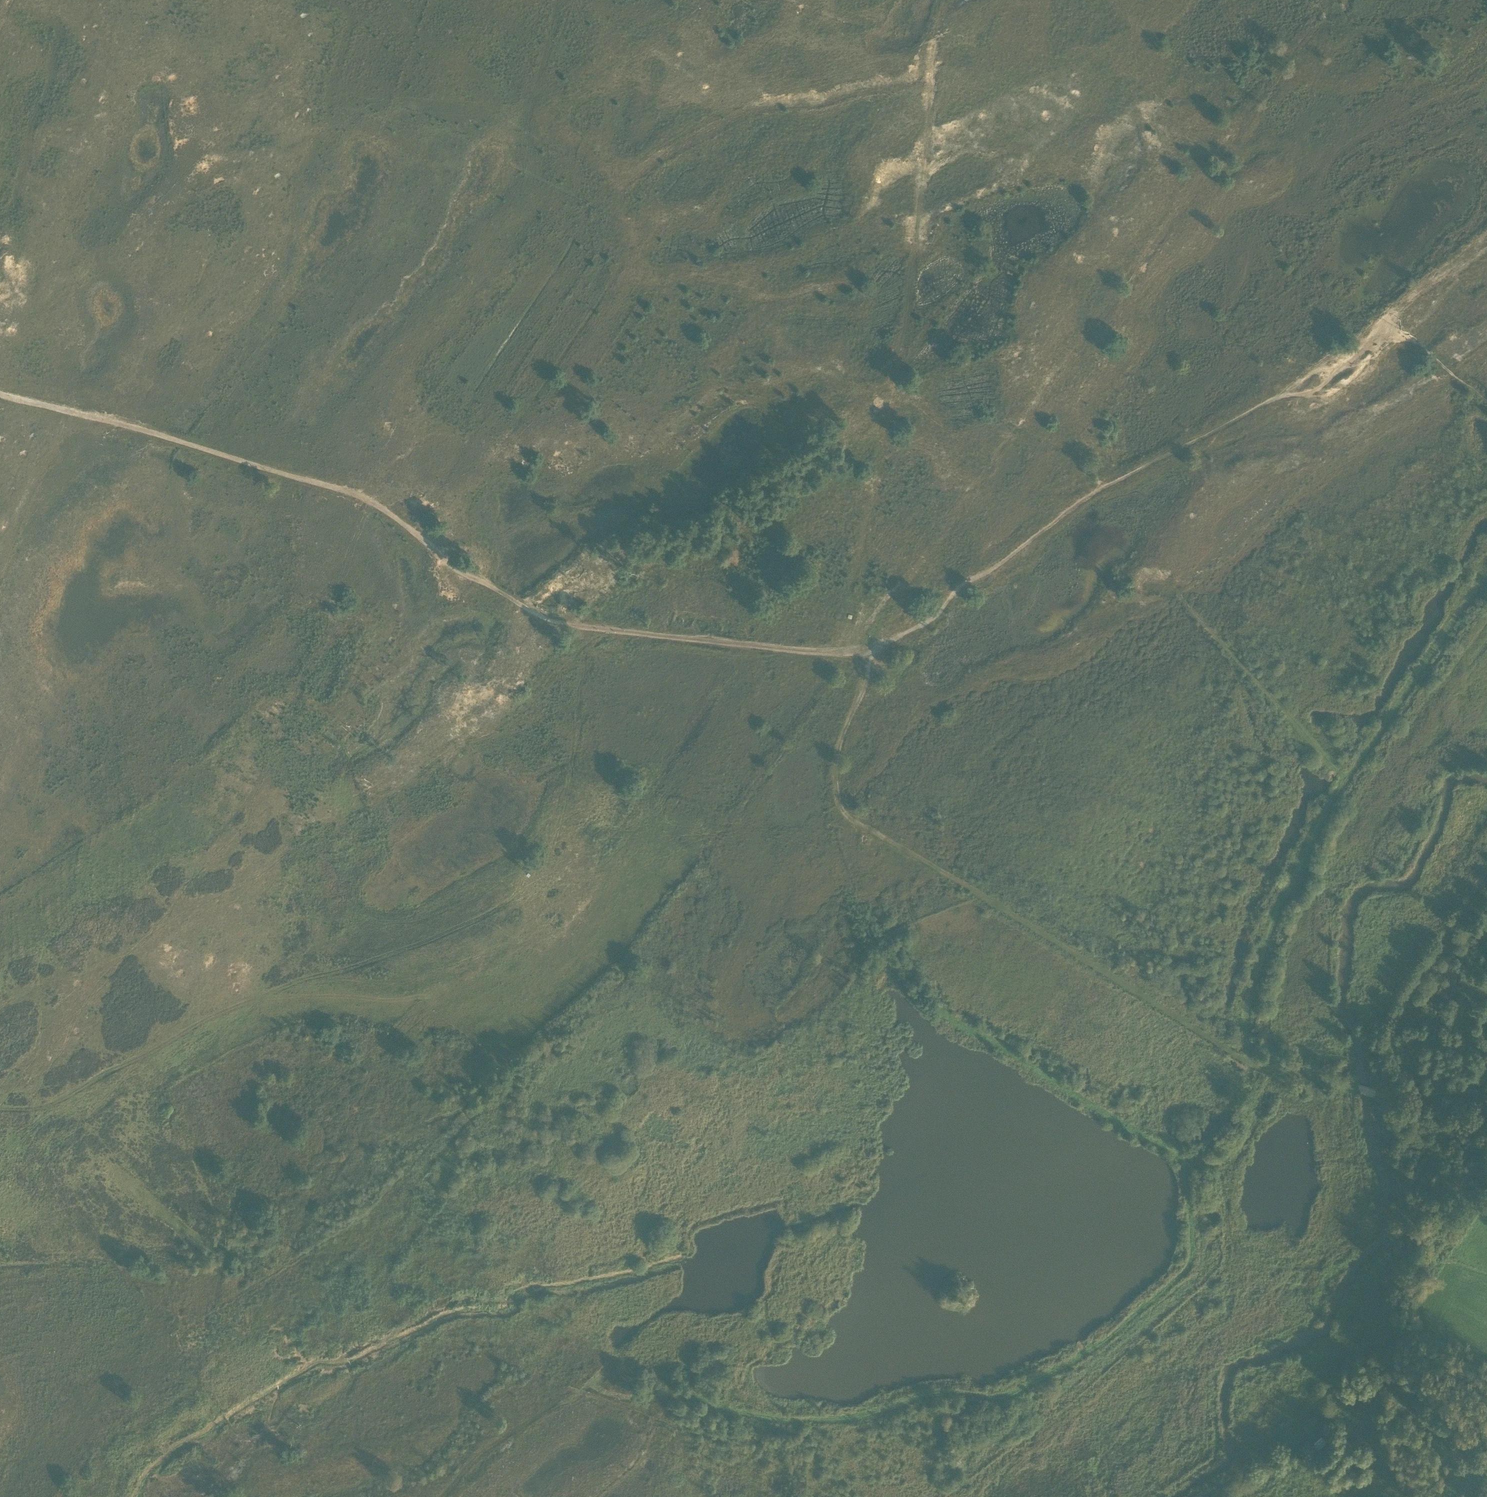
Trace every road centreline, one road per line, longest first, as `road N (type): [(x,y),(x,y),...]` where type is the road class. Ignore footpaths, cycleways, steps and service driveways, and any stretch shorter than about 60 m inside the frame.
road 1 (track): [(867,650),(831,653),(580,627),(539,615),(474,578),(365,497),(134,424),(0,395)]
road 2 (track): [(867,650),(924,627),(953,590),(1082,503),(1277,399)]

